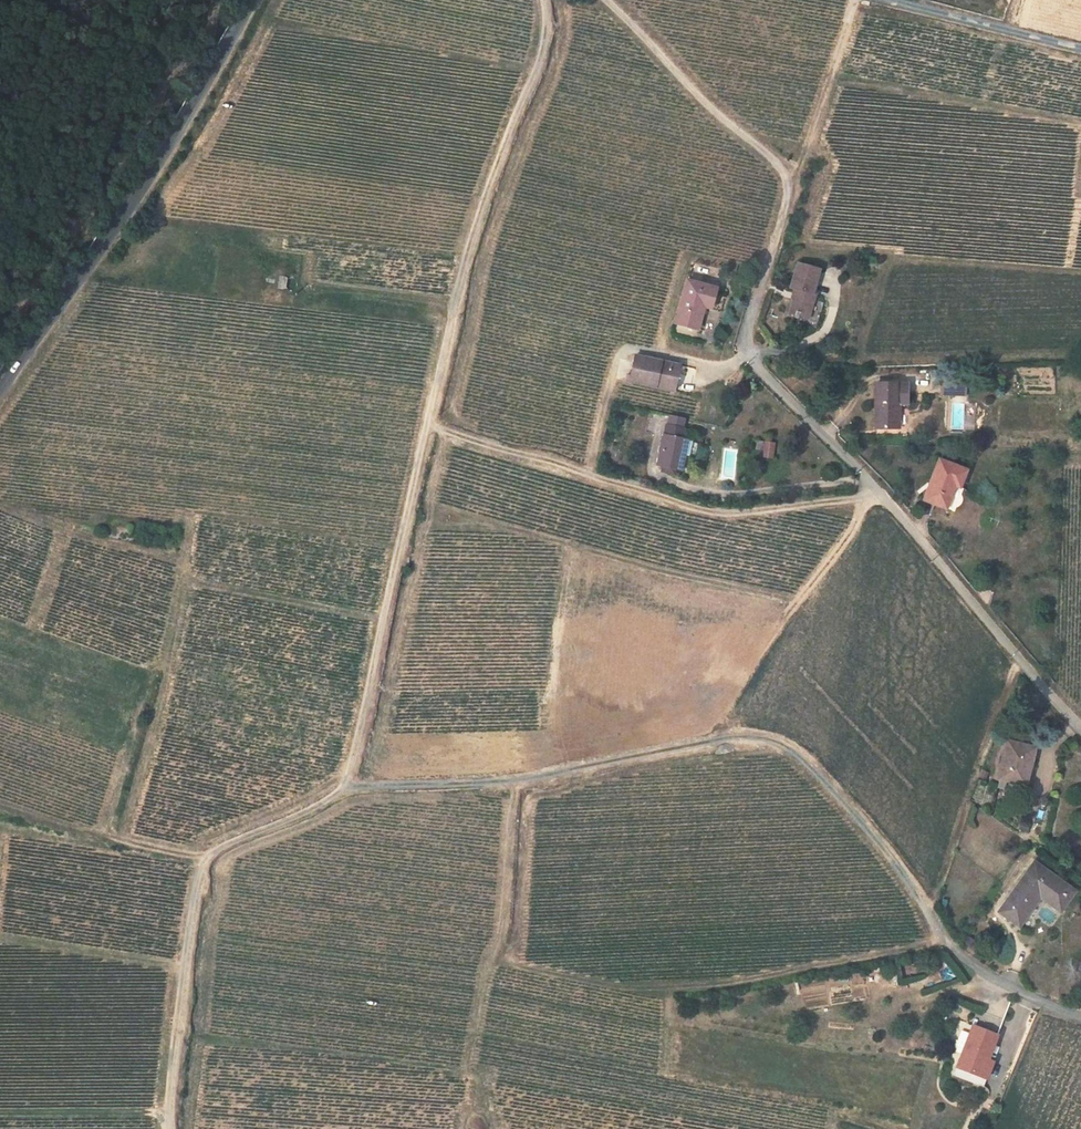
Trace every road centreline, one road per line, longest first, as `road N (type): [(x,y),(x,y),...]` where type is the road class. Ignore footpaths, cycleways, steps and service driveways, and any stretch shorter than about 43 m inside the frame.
road 1 (track): [(344,789),(511,780),(761,737),(811,766),(912,884),(941,938)]
road 2 (residential): [(772,250),(747,351),(1080,728)]
road 3 (tertiary): [(0,392),(113,233),(253,0)]
road 4 (track): [(879,491),(710,513),(428,427)]
road 5 (track): [(545,0),(536,70),(460,276),(428,427)]
road 6 (track): [(344,789),(206,856),(192,906),(170,1128)]
road 7 (track): [(428,427),(344,789)]
road 8 (track): [(601,0),(662,66),(777,162),(787,205),(772,250)]
road 9 (track): [(206,856),(0,806)]
road 10 (residential): [(887,0),(1080,47)]
road 11 (residential): [(941,938),(978,970),(1080,1017)]

